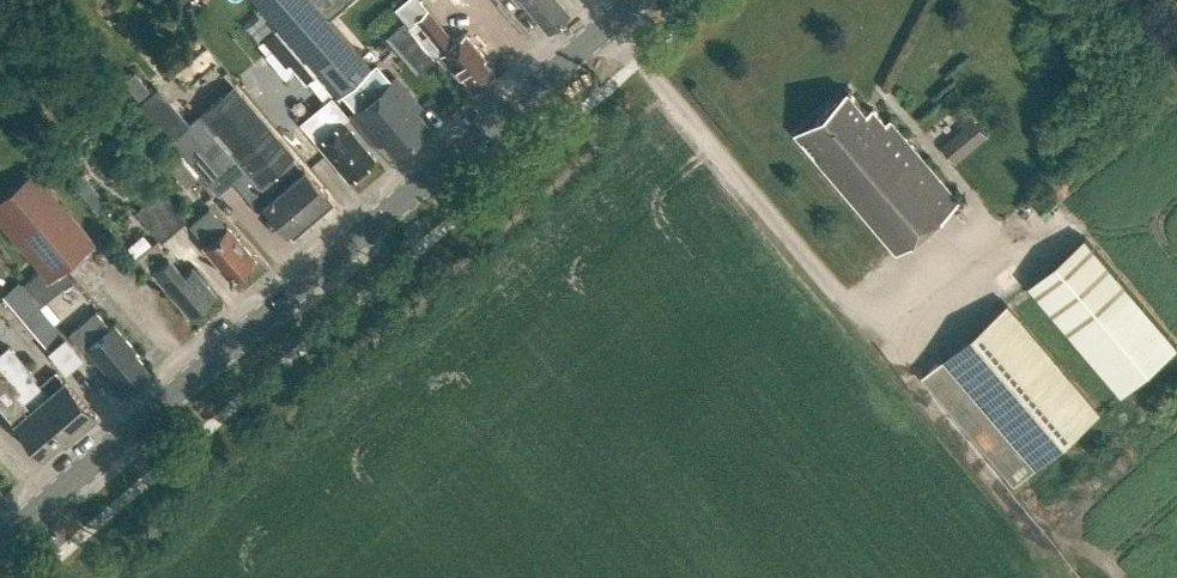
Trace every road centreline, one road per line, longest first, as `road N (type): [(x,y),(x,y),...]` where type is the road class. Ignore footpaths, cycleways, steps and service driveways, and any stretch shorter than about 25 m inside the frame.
road 1 (tertiary): [(0,541),(636,0)]

